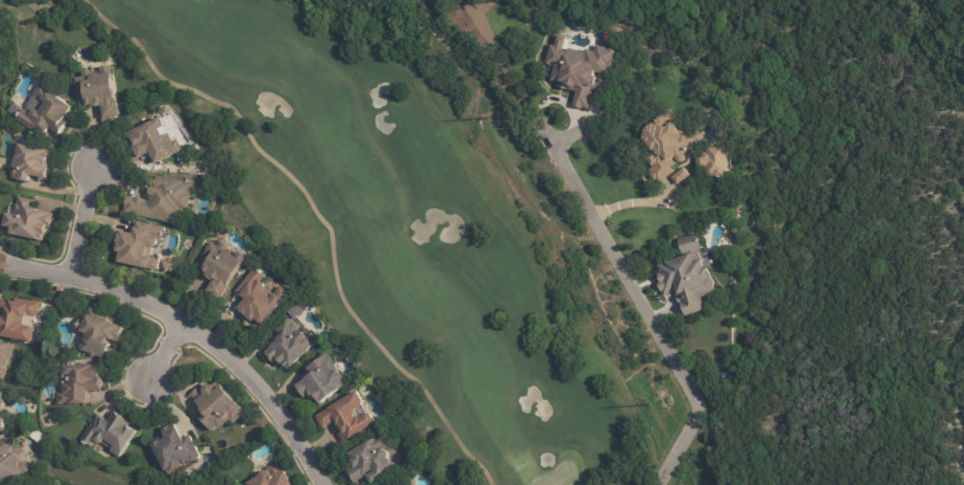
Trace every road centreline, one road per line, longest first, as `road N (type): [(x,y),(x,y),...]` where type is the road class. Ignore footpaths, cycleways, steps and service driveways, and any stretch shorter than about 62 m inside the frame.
road 1 (residential): [(661,484),(700,415),(695,399),(538,116)]
road 2 (residential): [(0,267),(135,300),(191,332),(260,393),(321,484)]

